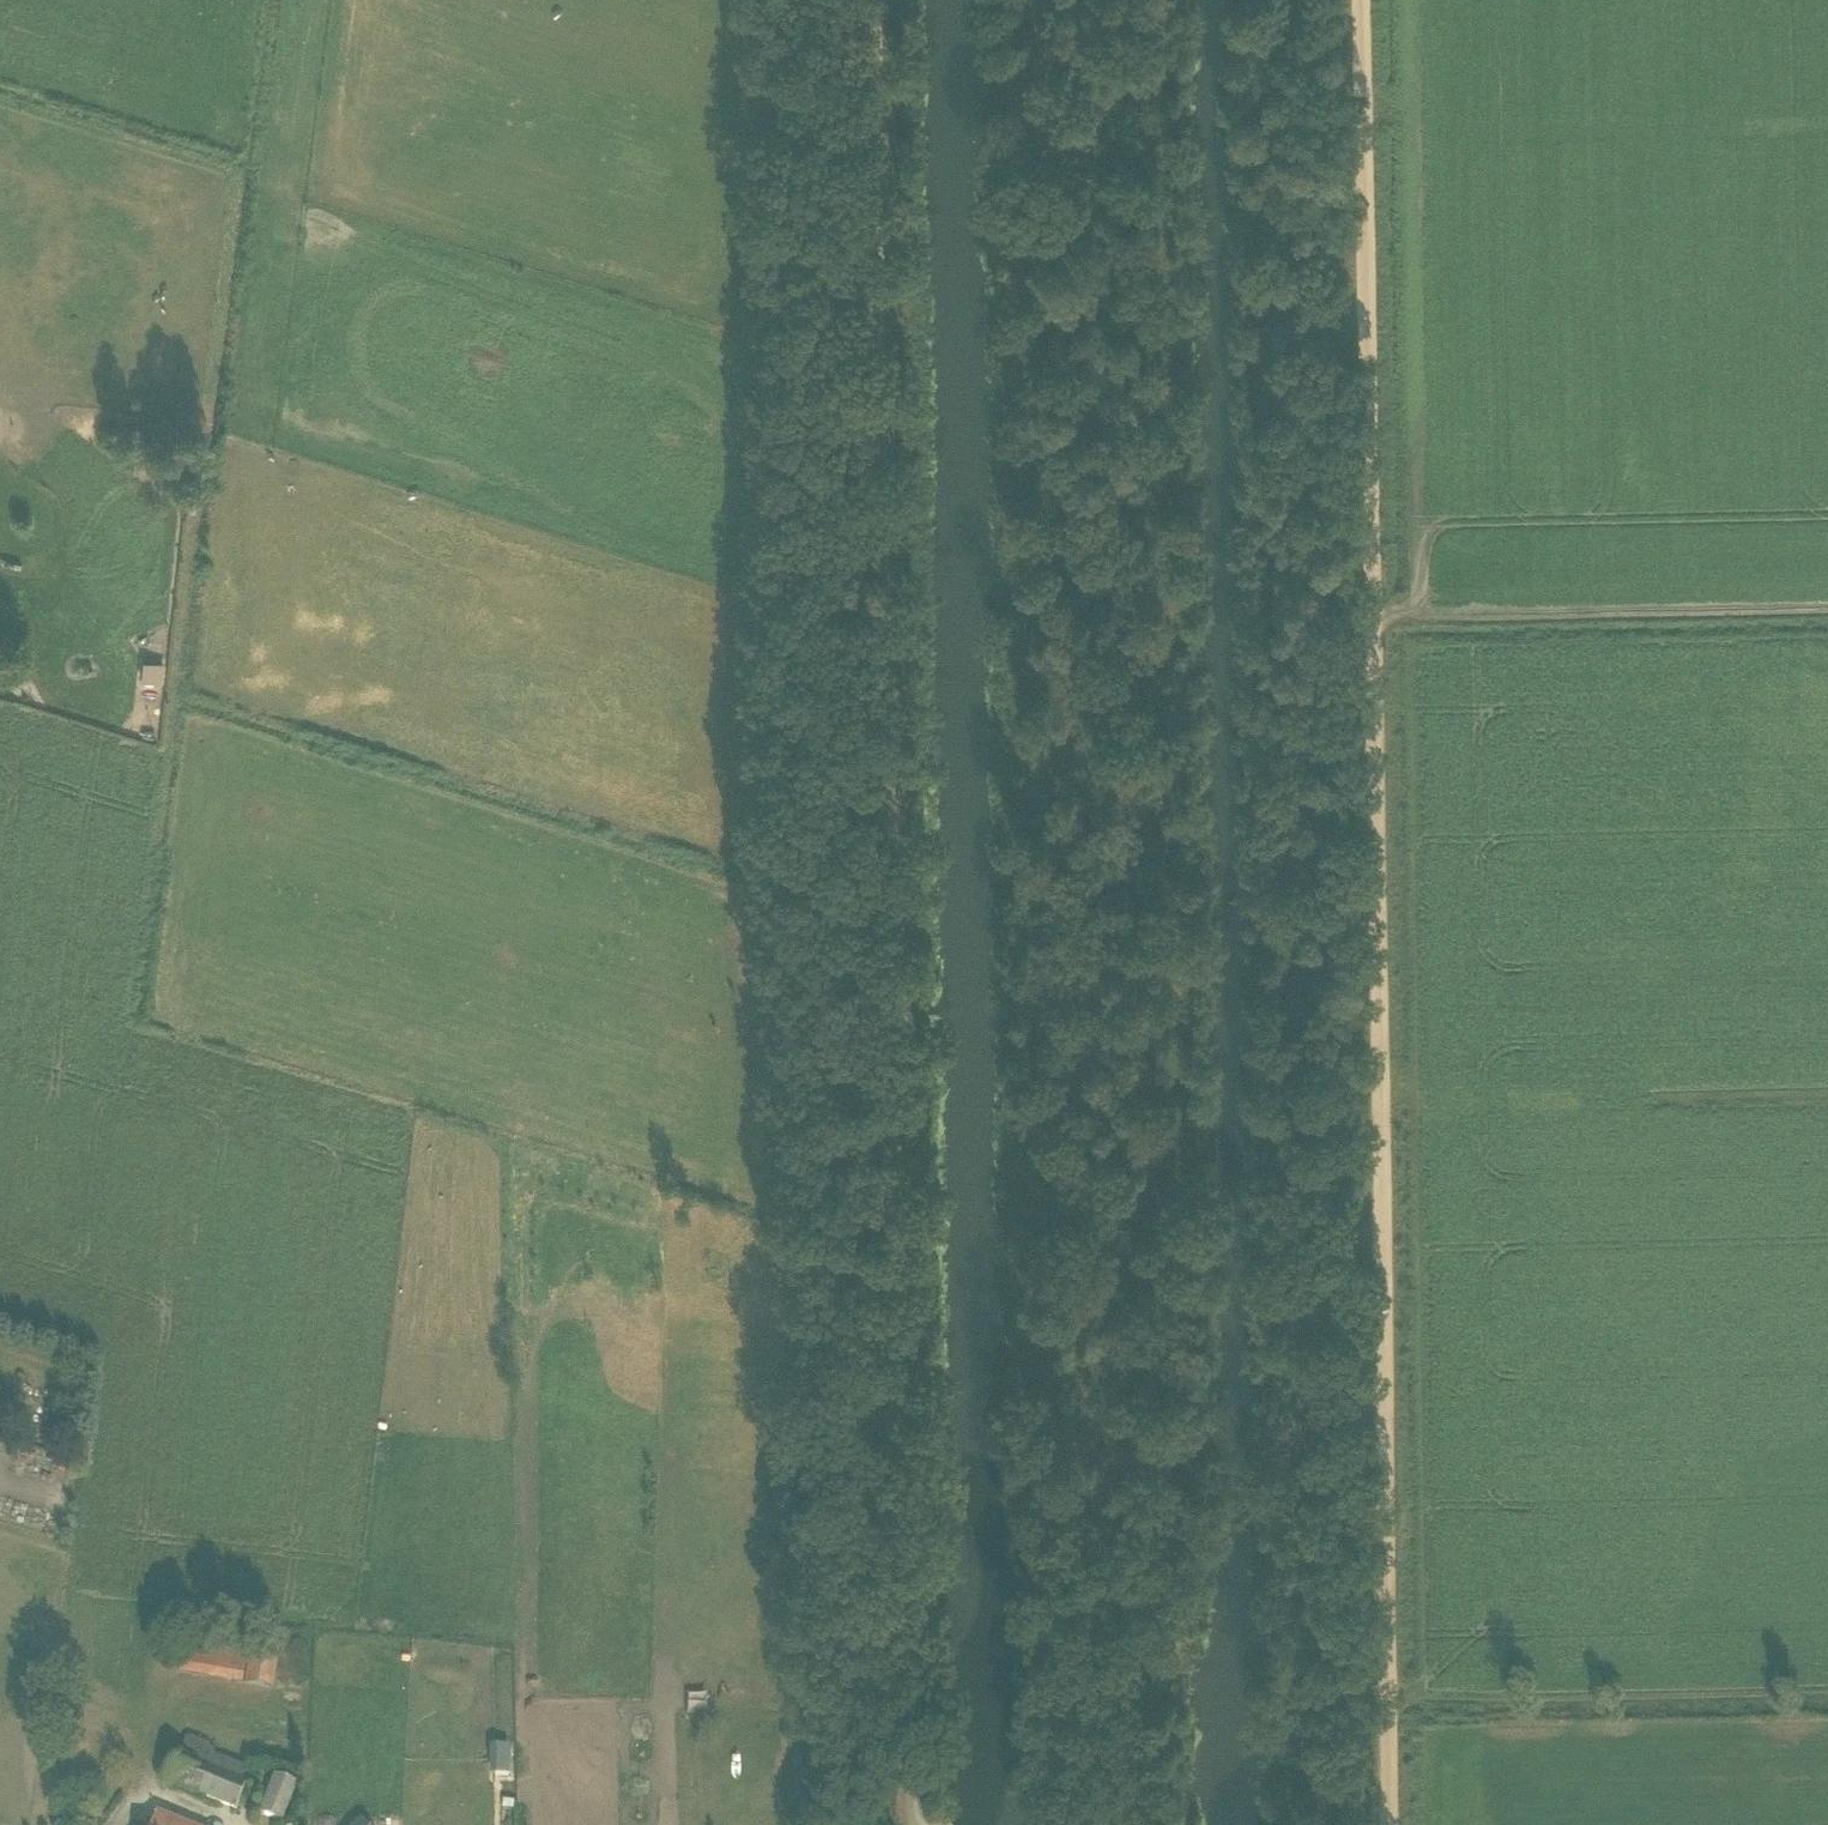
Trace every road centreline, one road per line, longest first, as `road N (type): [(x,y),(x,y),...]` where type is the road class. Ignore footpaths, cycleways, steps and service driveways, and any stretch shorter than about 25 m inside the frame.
road 1 (track): [(1364,0),(1390,1824)]

